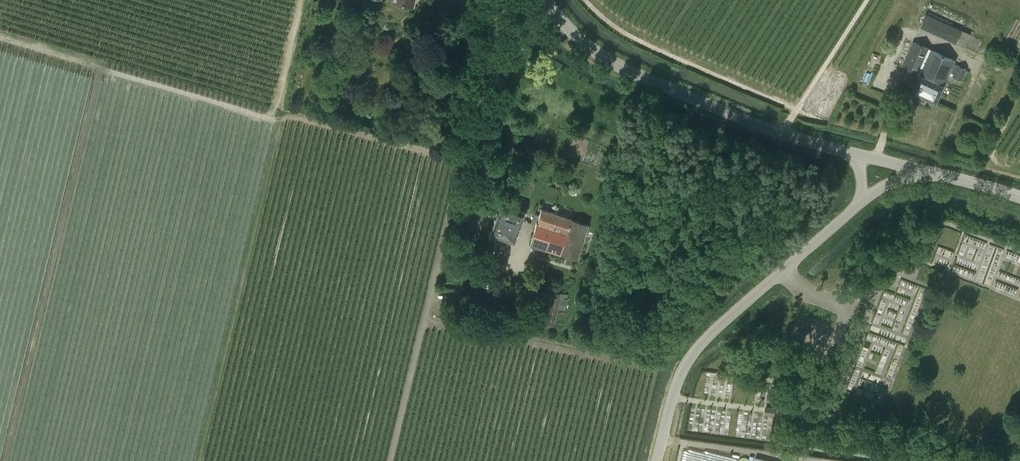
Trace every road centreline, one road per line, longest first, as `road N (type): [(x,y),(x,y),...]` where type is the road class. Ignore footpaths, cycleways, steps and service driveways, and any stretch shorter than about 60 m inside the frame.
road 1 (tertiary): [(857,153),(759,127),(604,58),(547,0)]
road 2 (tertiary): [(655,460),(690,357),(862,199)]

